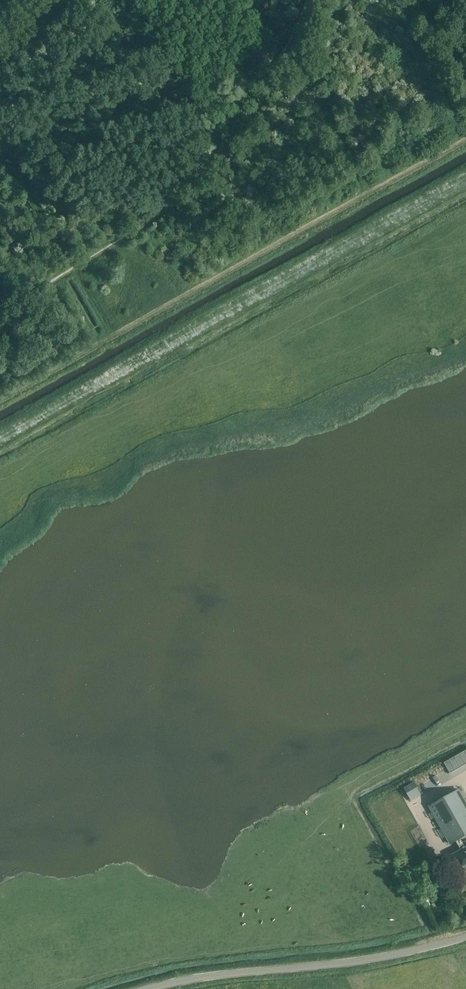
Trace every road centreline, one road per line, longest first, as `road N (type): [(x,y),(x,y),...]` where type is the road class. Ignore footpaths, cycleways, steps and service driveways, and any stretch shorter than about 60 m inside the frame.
road 1 (track): [(307,0),(288,49),(180,195),(0,310)]
road 2 (unclassified): [(147,988),(358,961),(465,937)]

